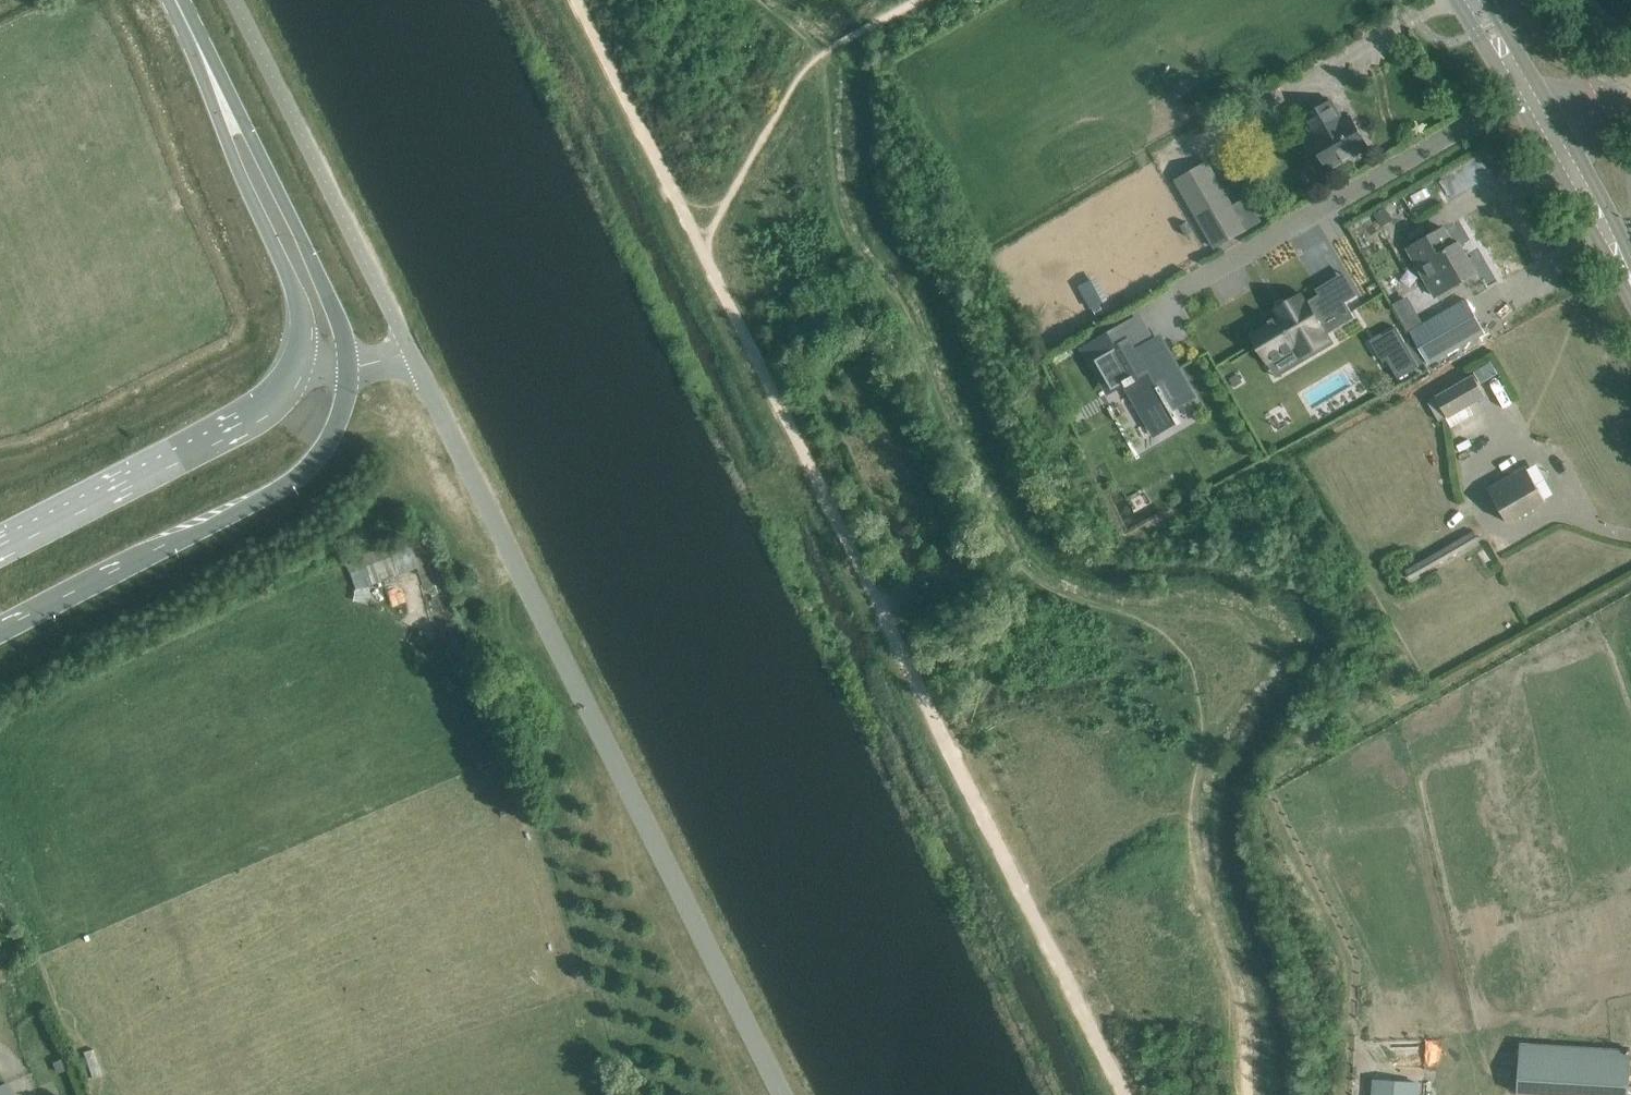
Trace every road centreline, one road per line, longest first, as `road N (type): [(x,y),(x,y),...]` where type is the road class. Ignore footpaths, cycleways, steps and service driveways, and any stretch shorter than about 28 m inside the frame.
road 1 (residential): [(781,1094),(413,355)]
road 2 (unclassified): [(0,635),(291,483),(319,459),(337,428),(348,365)]
road 3 (residential): [(1179,290),(1527,92)]
road 4 (residential): [(413,355),(233,0)]
road 5 (unclassified): [(348,365),(339,322),(193,32)]
road 6 (unclassified): [(298,358),(272,400),(238,423),(0,550)]
road 7 (unclassified): [(193,32),(224,134),(296,287),(298,358)]
road 8 (tertiary): [(1630,290),(1544,123)]

